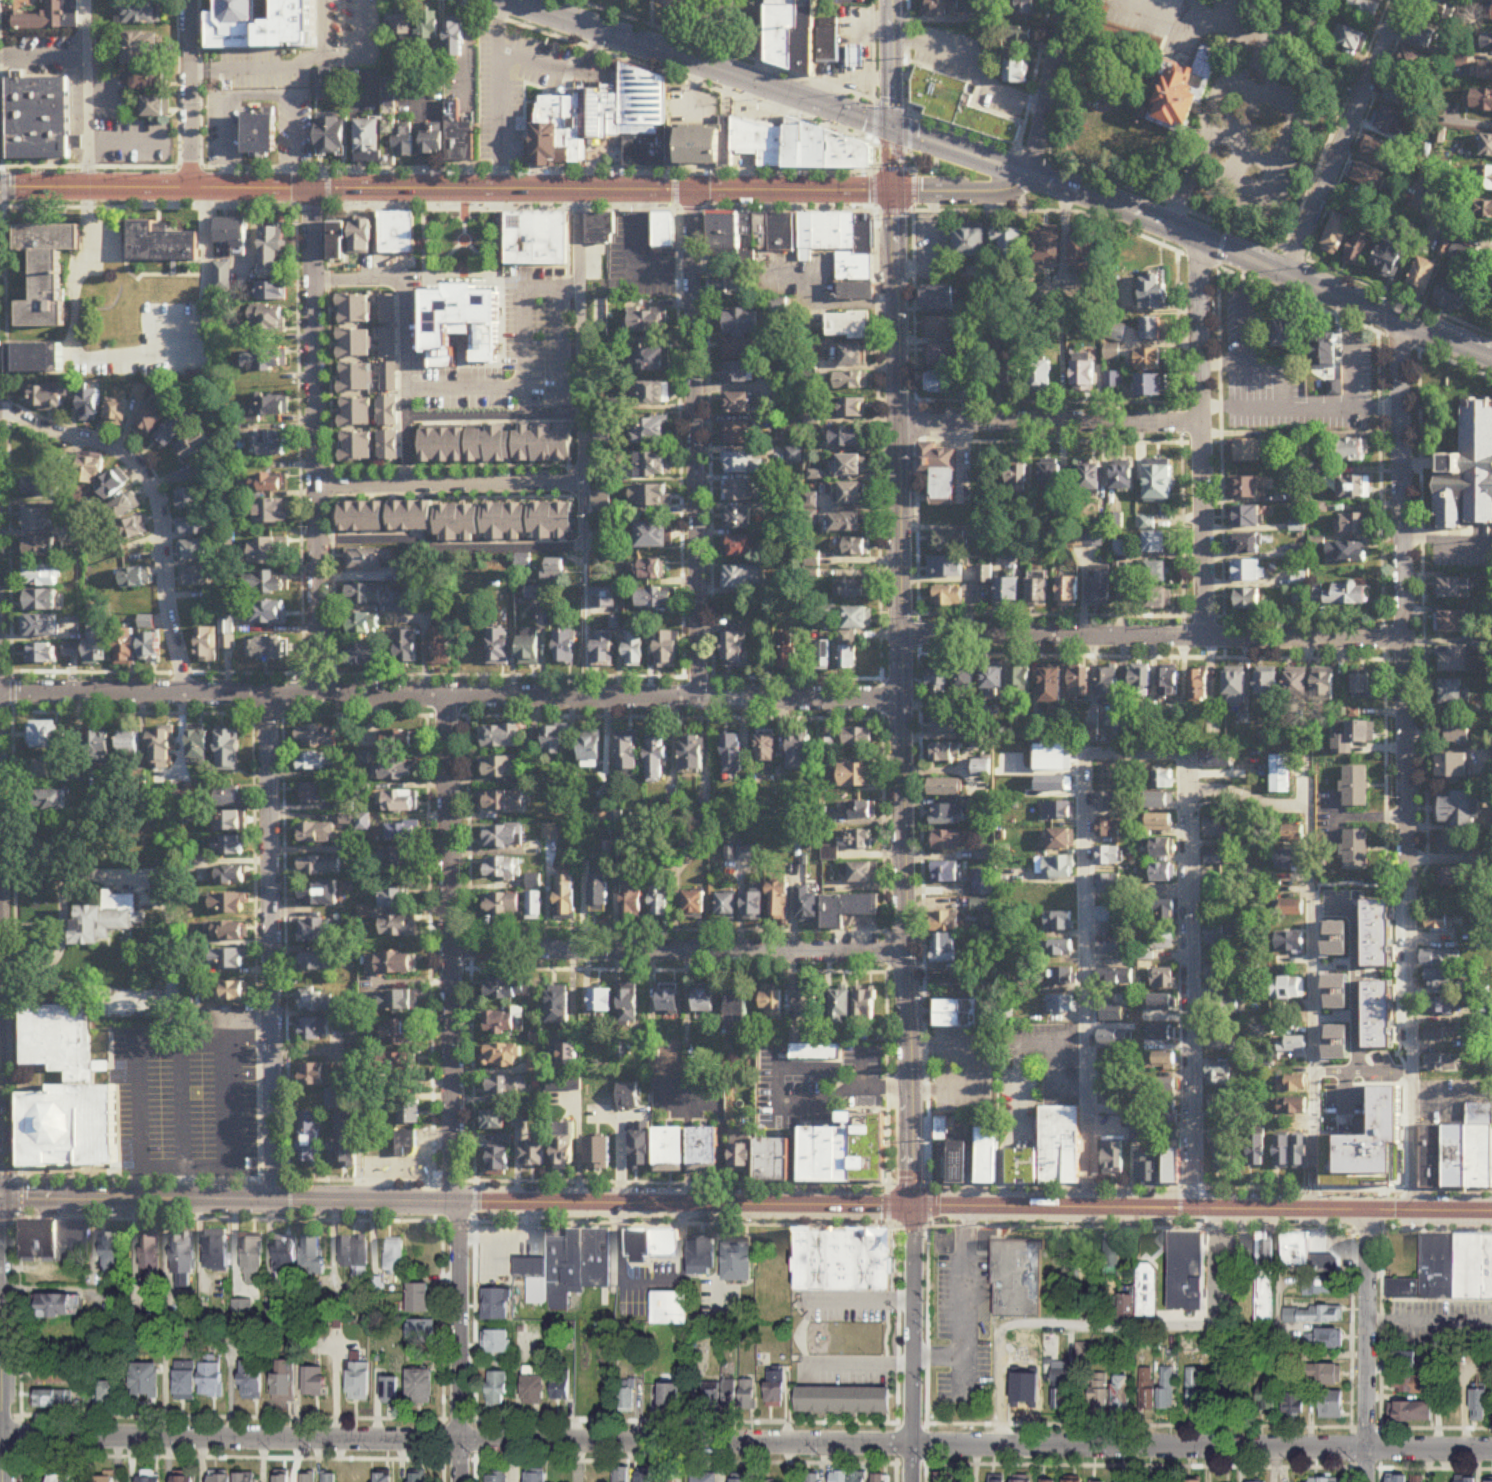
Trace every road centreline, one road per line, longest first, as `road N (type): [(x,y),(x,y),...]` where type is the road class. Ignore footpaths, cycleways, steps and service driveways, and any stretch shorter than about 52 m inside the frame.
road 1 (secondary): [(0,1198),(1491,1213)]
road 2 (residential): [(3,1436),(1491,1447)]
road 3 (secondary): [(915,1207),(893,189)]
road 4 (residential): [(0,697),(903,700)]
road 5 (secondary): [(0,189),(893,189)]
road 6 (residential): [(1399,321),(1415,1212)]
road 7 (secondary): [(505,0),(1028,174)]
road 8 (residential): [(586,700),(579,191)]
road 9 (residential): [(692,193),(698,700)]
road 10 (residential): [(272,695),(277,1202)]
road 11 (residential): [(314,190),(319,695)]
road 12 (residential): [(448,699),(454,1203)]
road 13 (residential): [(903,636),(1404,646)]
road 14 (residential): [(452,950),(908,953)]
road 15 (residential): [(1187,790),(1194,1209)]
road 16 (residential): [(1312,804),(1317,1211)]
road 17 (residential): [(1199,238),(1207,639)]
road 18 (residential): [(187,697),(161,503),(146,471),(125,451),(0,412)]
road 19 (secondary): [(1199,238),(1491,359)]
road 20 (residential): [(1409,0),(1285,275)]
road 21 (residential): [(899,424),(1199,421)]
road 22 (tertiary): [(0,1198),(3,1481)]
road 23 (residential): [(454,1203),(463,1271),(462,1481)]
road 24 (residential): [(1088,1026),(1083,752)]
road 25 (residential): [(1368,1212),(1368,1481)]
road 26 (residential): [(913,1443),(915,1207)]
road 27 (residential): [(190,0),(192,190)]
road 28 (secondary): [(893,189),(890,0)]
road 29 (residential): [(1088,1026),(1090,1209)]
road 30 (residential): [(1065,0),(1028,174)]
road 31 (secondary): [(893,189),(1003,189),(1028,174)]

